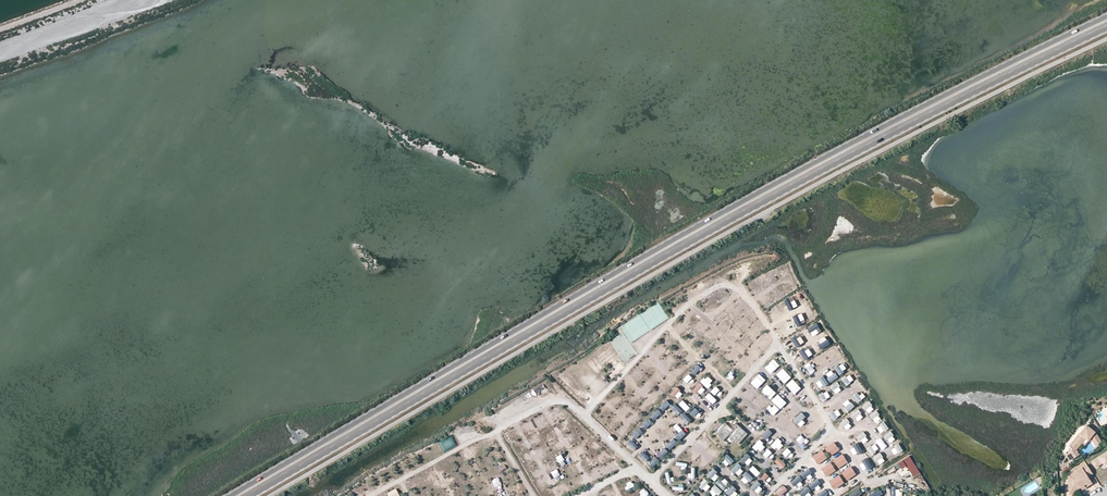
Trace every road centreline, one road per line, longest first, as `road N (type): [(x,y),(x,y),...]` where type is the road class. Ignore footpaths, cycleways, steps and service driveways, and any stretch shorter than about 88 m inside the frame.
road 1 (primary): [(1106,18),(757,194),(232,495)]
road 2 (primary): [(247,495),(860,148),(1106,26)]

